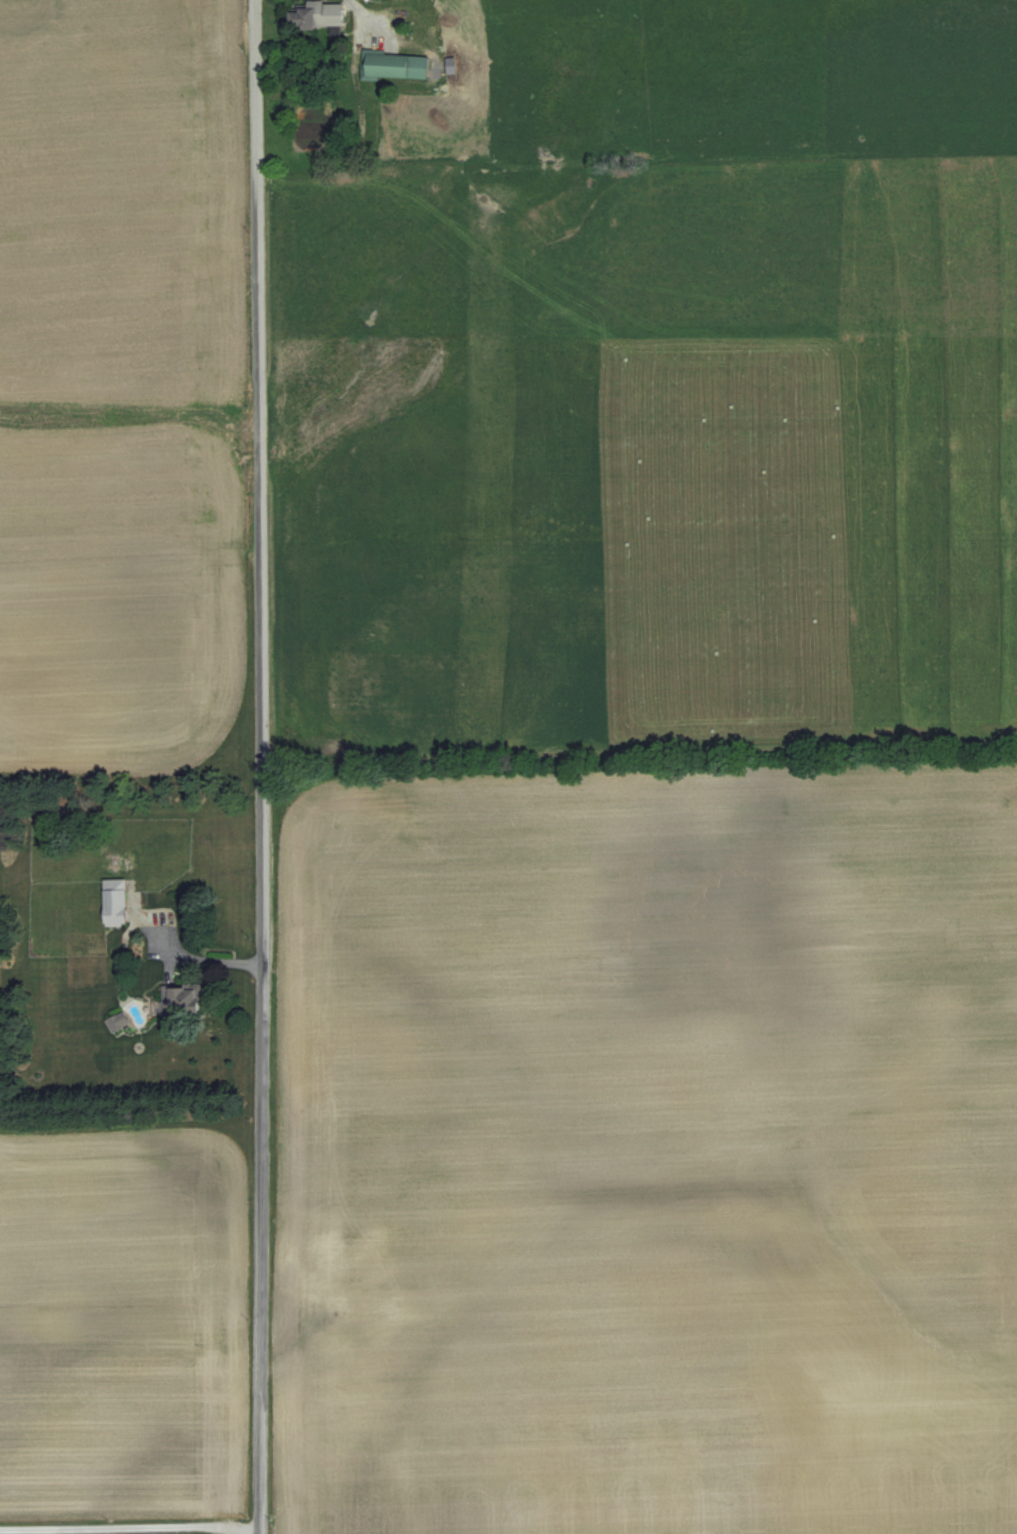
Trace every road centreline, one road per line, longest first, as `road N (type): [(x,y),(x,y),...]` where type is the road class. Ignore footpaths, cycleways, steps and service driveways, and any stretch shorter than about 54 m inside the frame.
road 1 (residential): [(257,1533),(252,0)]
road 2 (residential): [(257,1530),(0,1531)]
road 3 (residential): [(257,1290),(297,1308),(305,1324),(257,1378)]

